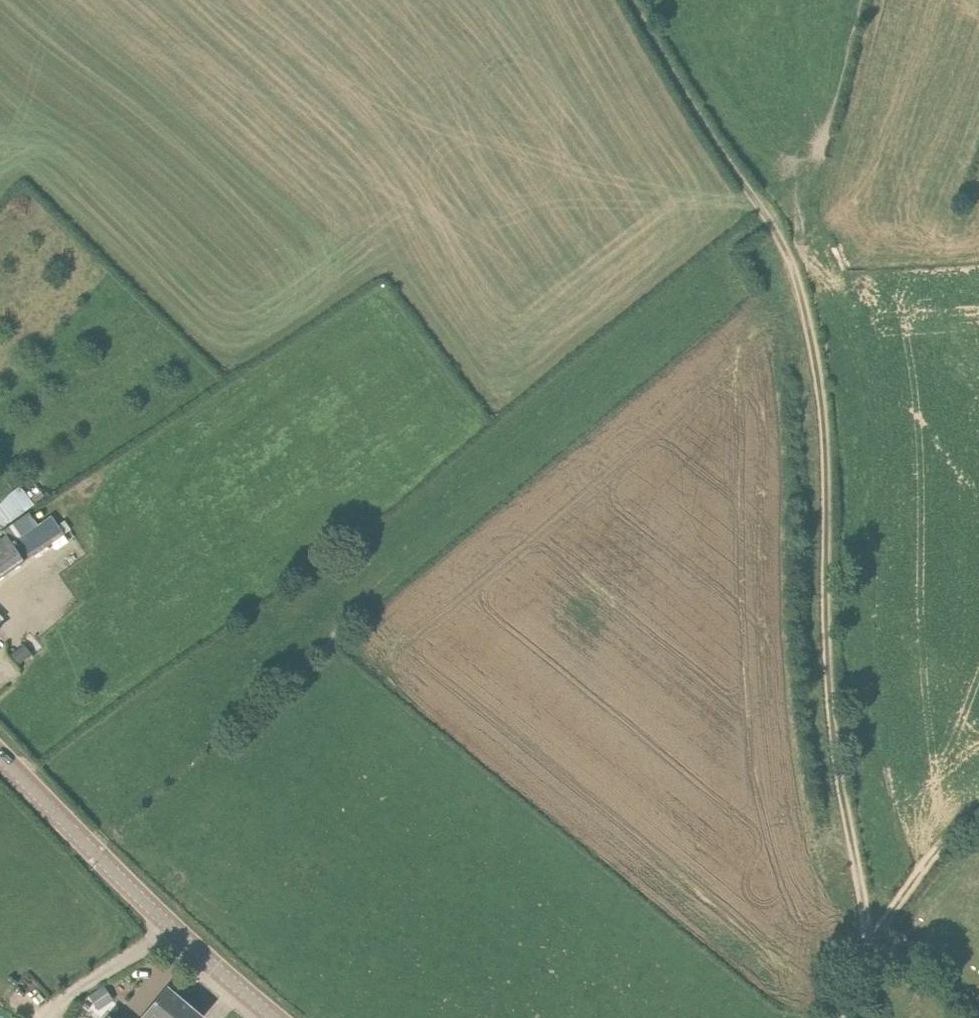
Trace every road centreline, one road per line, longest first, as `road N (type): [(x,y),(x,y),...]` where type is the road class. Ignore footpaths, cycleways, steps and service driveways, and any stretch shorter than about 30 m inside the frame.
road 1 (track): [(871,948),(834,731),(824,420),(800,290),(784,249),(635,0)]
road 2 (tertiary): [(275,1017),(144,901),(0,752)]
road 3 (track): [(871,948),(922,870),(978,814)]
road 4 (track): [(976,1017),(925,964),(871,948)]

